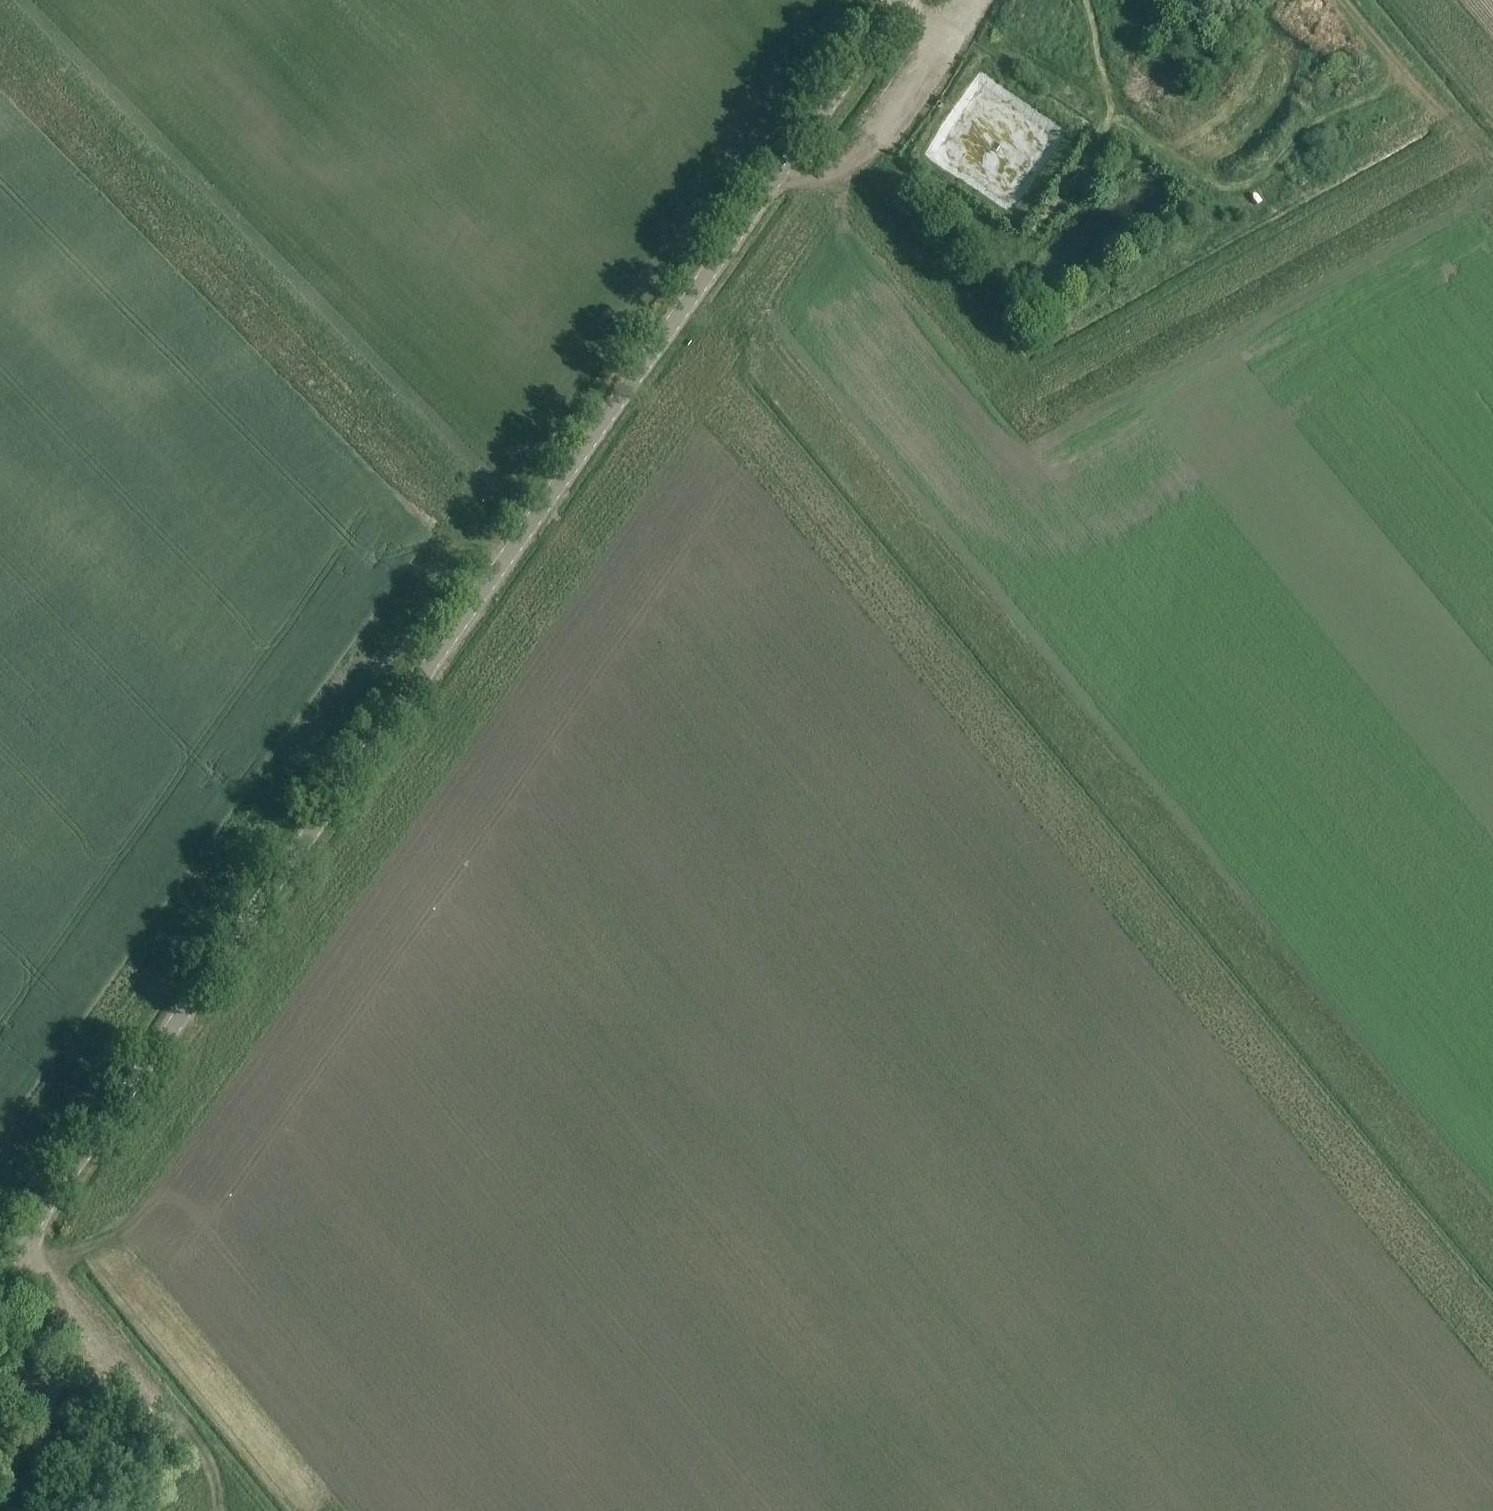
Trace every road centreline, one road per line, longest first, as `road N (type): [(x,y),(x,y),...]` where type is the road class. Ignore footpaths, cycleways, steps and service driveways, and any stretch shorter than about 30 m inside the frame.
road 1 (tertiary): [(0,1274),(903,0)]
road 2 (track): [(1492,177),(1343,0)]

